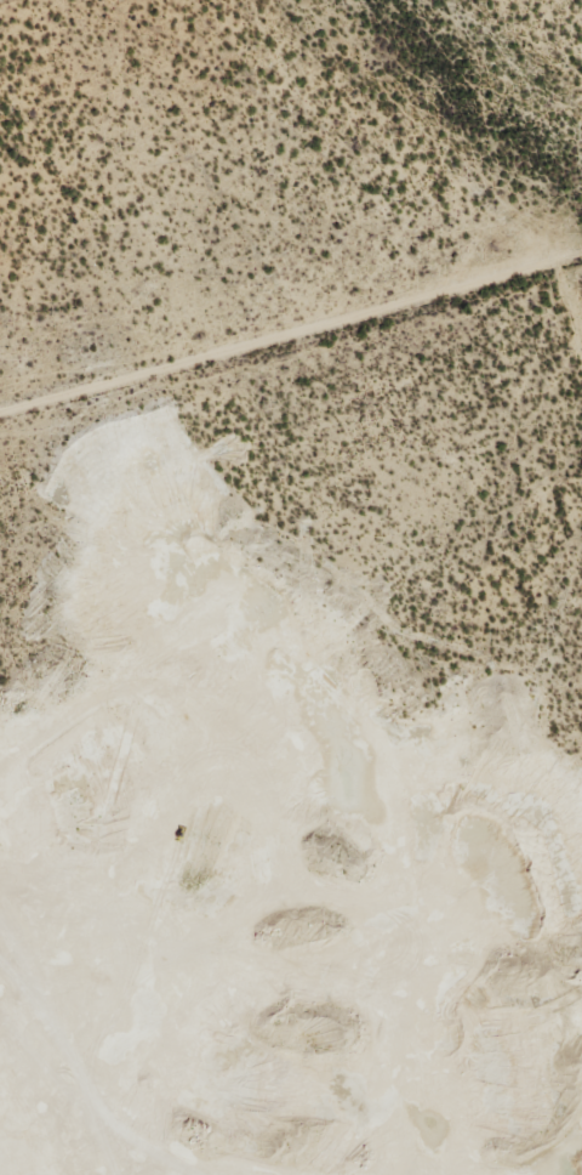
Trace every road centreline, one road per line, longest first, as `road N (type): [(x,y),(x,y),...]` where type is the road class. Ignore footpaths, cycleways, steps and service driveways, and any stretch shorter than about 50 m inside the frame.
road 1 (track): [(0,410),(581,251)]

